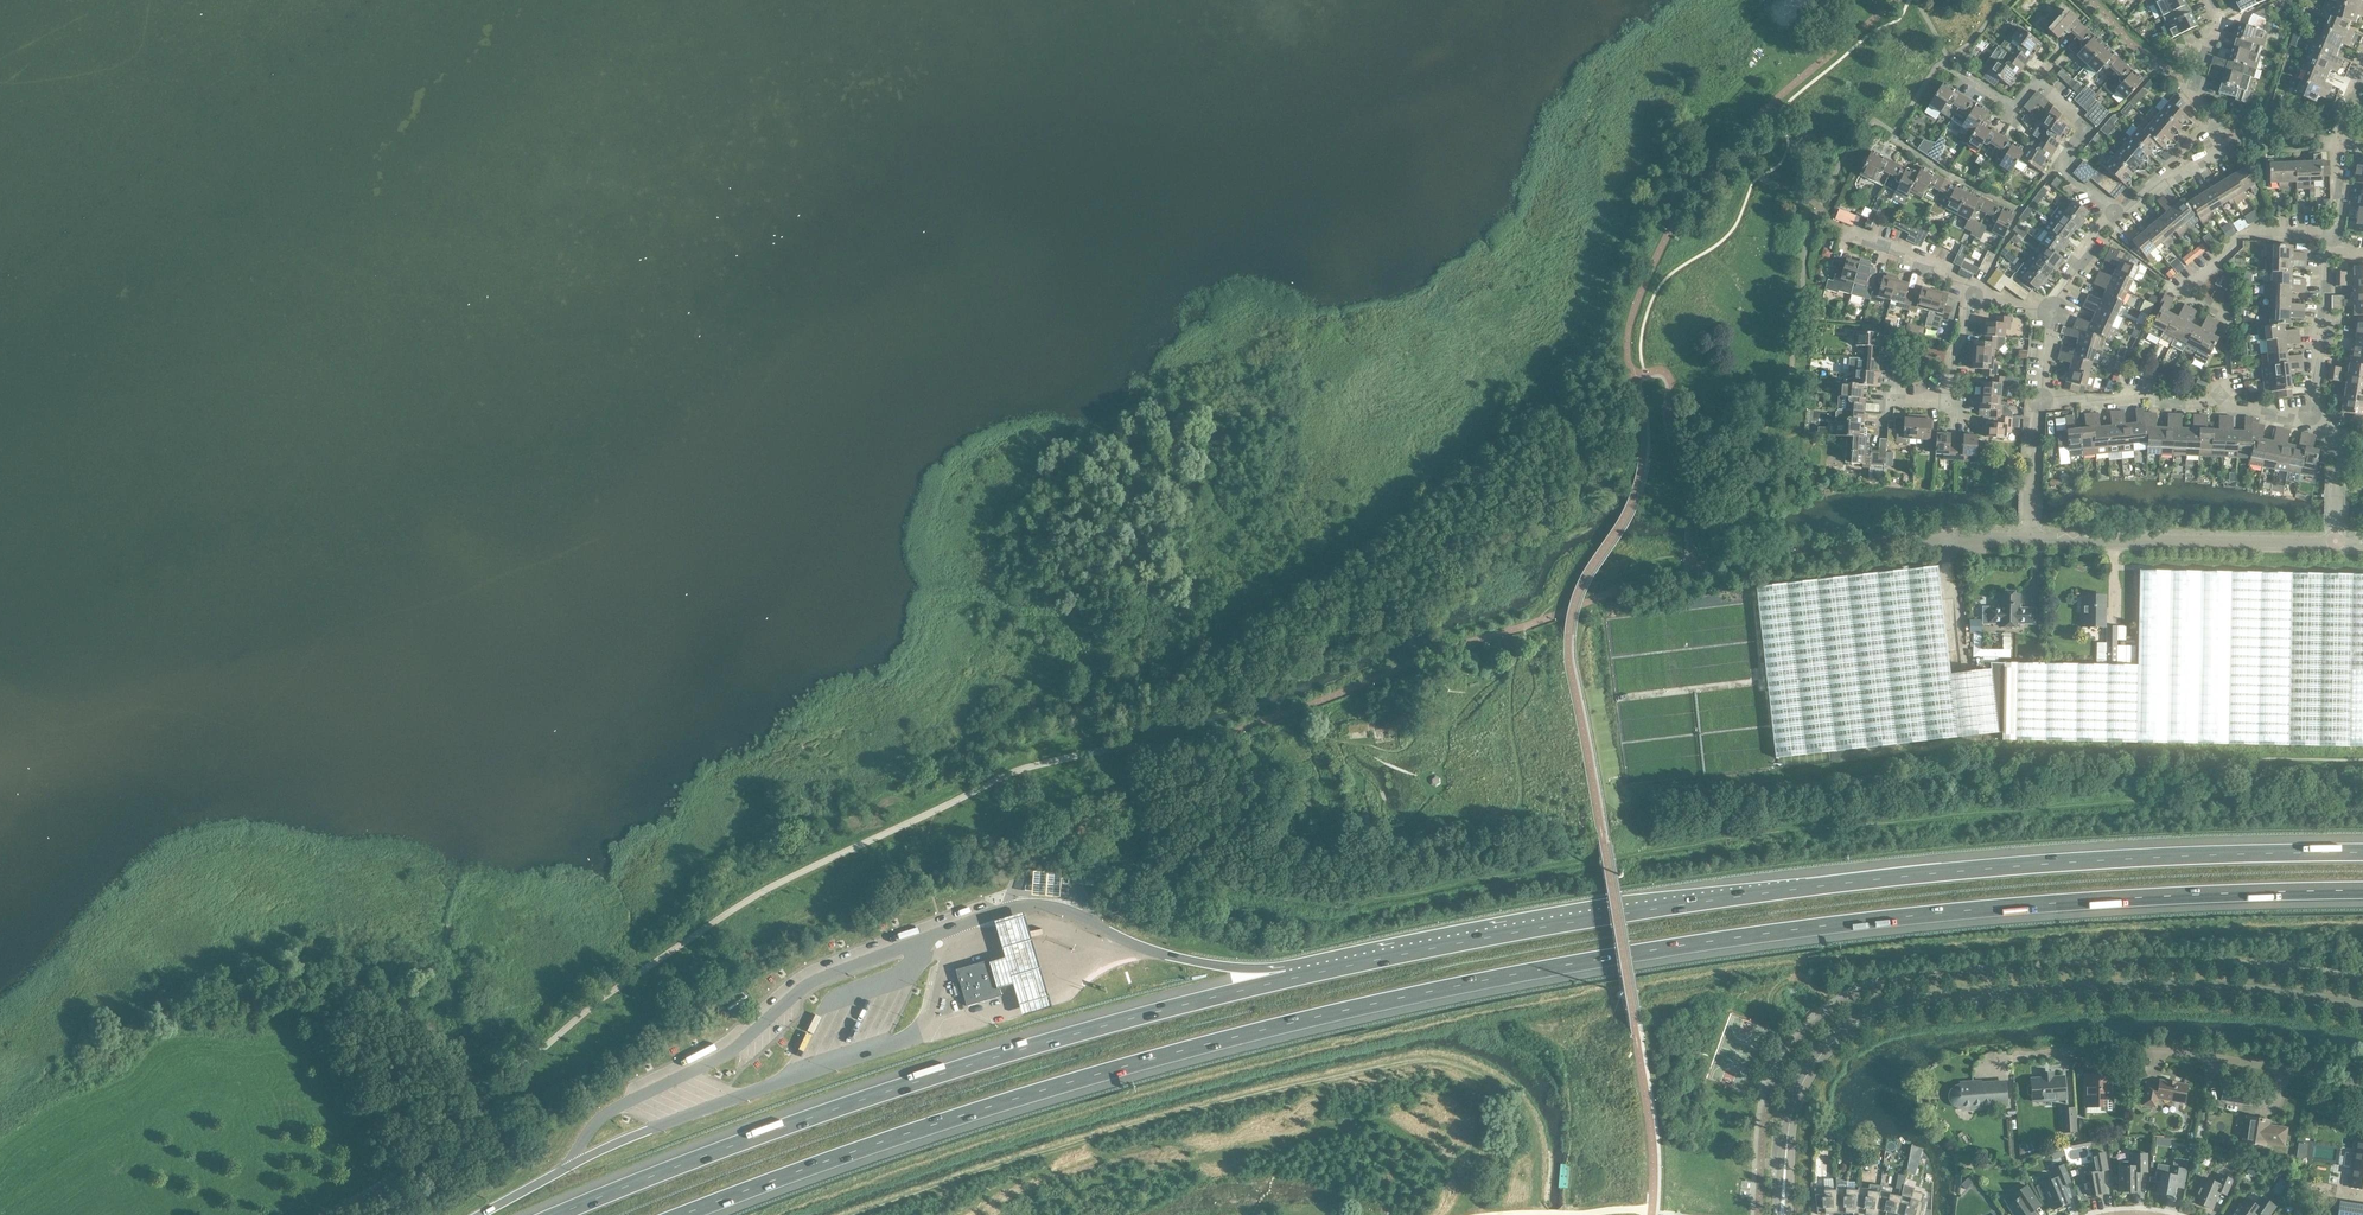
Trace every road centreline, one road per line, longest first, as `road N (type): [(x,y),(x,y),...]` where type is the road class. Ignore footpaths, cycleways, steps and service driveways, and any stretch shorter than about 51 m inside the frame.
road 1 (motorway): [(681,1214),(991,1105),(1373,1001),(1861,921),(2123,897),(2362,892)]
road 2 (motorway): [(2362,852),(2121,859),(1810,886),(1510,931),(1290,978)]
road 3 (track): [(858,1214),(1165,1117),(1424,1059),(1467,1068),(1481,1086),(1465,1214)]
road 4 (motorway): [(1290,978),(914,1082),(559,1214)]
road 5 (residential): [(1782,1214),(1789,1128),(1802,1084),(1826,1049),(1880,1011),(2103,989),(2218,991),(2362,1009)]
road 6 (residential): [(2362,1084),(2164,1051),(2015,1057)]
road 7 (unclassified): [(2032,541),(2338,544)]
road 8 (residential): [(2211,0),(2212,26),(2193,88),(2222,150),(2117,214)]
road 9 (residential): [(2036,413),(2083,402),(2164,400),(2315,415)]
road 10 (residential): [(2117,214),(2070,180),(2063,159),(2079,135),(2076,119),(2039,82),(2011,107),(1961,78)]
road 11 (residential): [(2218,313),(2188,296),(2235,240),(2331,240)]
road 12 (residential): [(1897,396),(1958,394),(1970,286)]
road 13 (residential): [(2362,78),(2341,118),(2341,208),(2331,240)]
road 14 (residential): [(2328,251),(2315,415)]
road 15 (unclassified): [(1878,544),(1945,533),(2032,541)]
road 16 (residential): [(1970,286),(1843,229)]
road 17 (motorway): [(1290,978),(1164,955)]
road 18 (residential): [(2117,214),(2098,232),(2051,318)]

